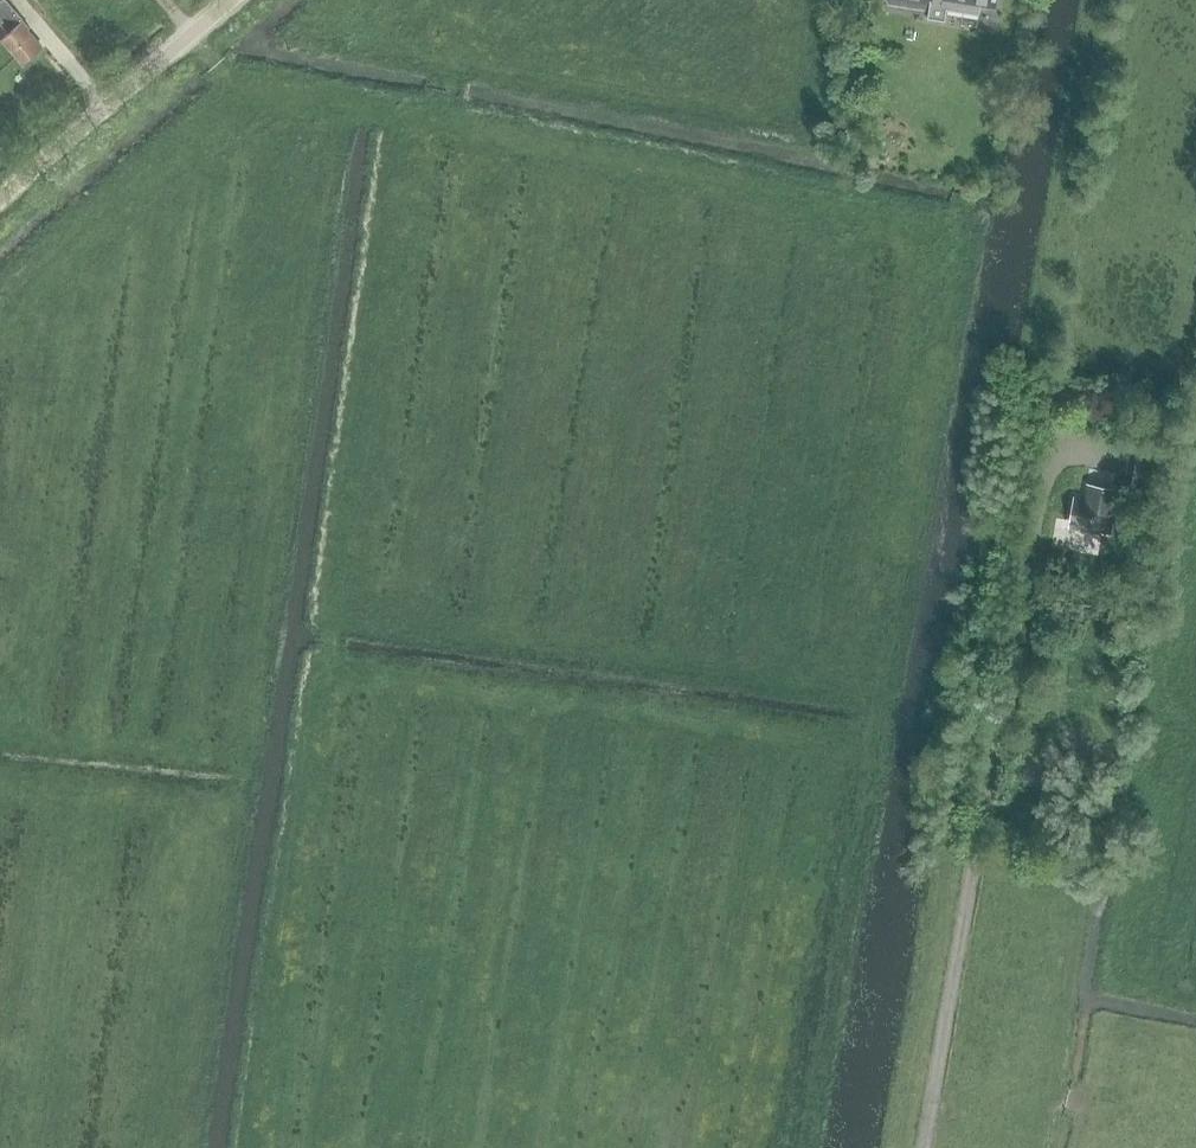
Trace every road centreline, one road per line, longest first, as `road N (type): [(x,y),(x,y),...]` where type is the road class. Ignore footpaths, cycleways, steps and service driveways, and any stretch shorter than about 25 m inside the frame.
road 1 (tertiary): [(0,209),(248,0)]
road 2 (unclassified): [(921,1147),(972,858)]

